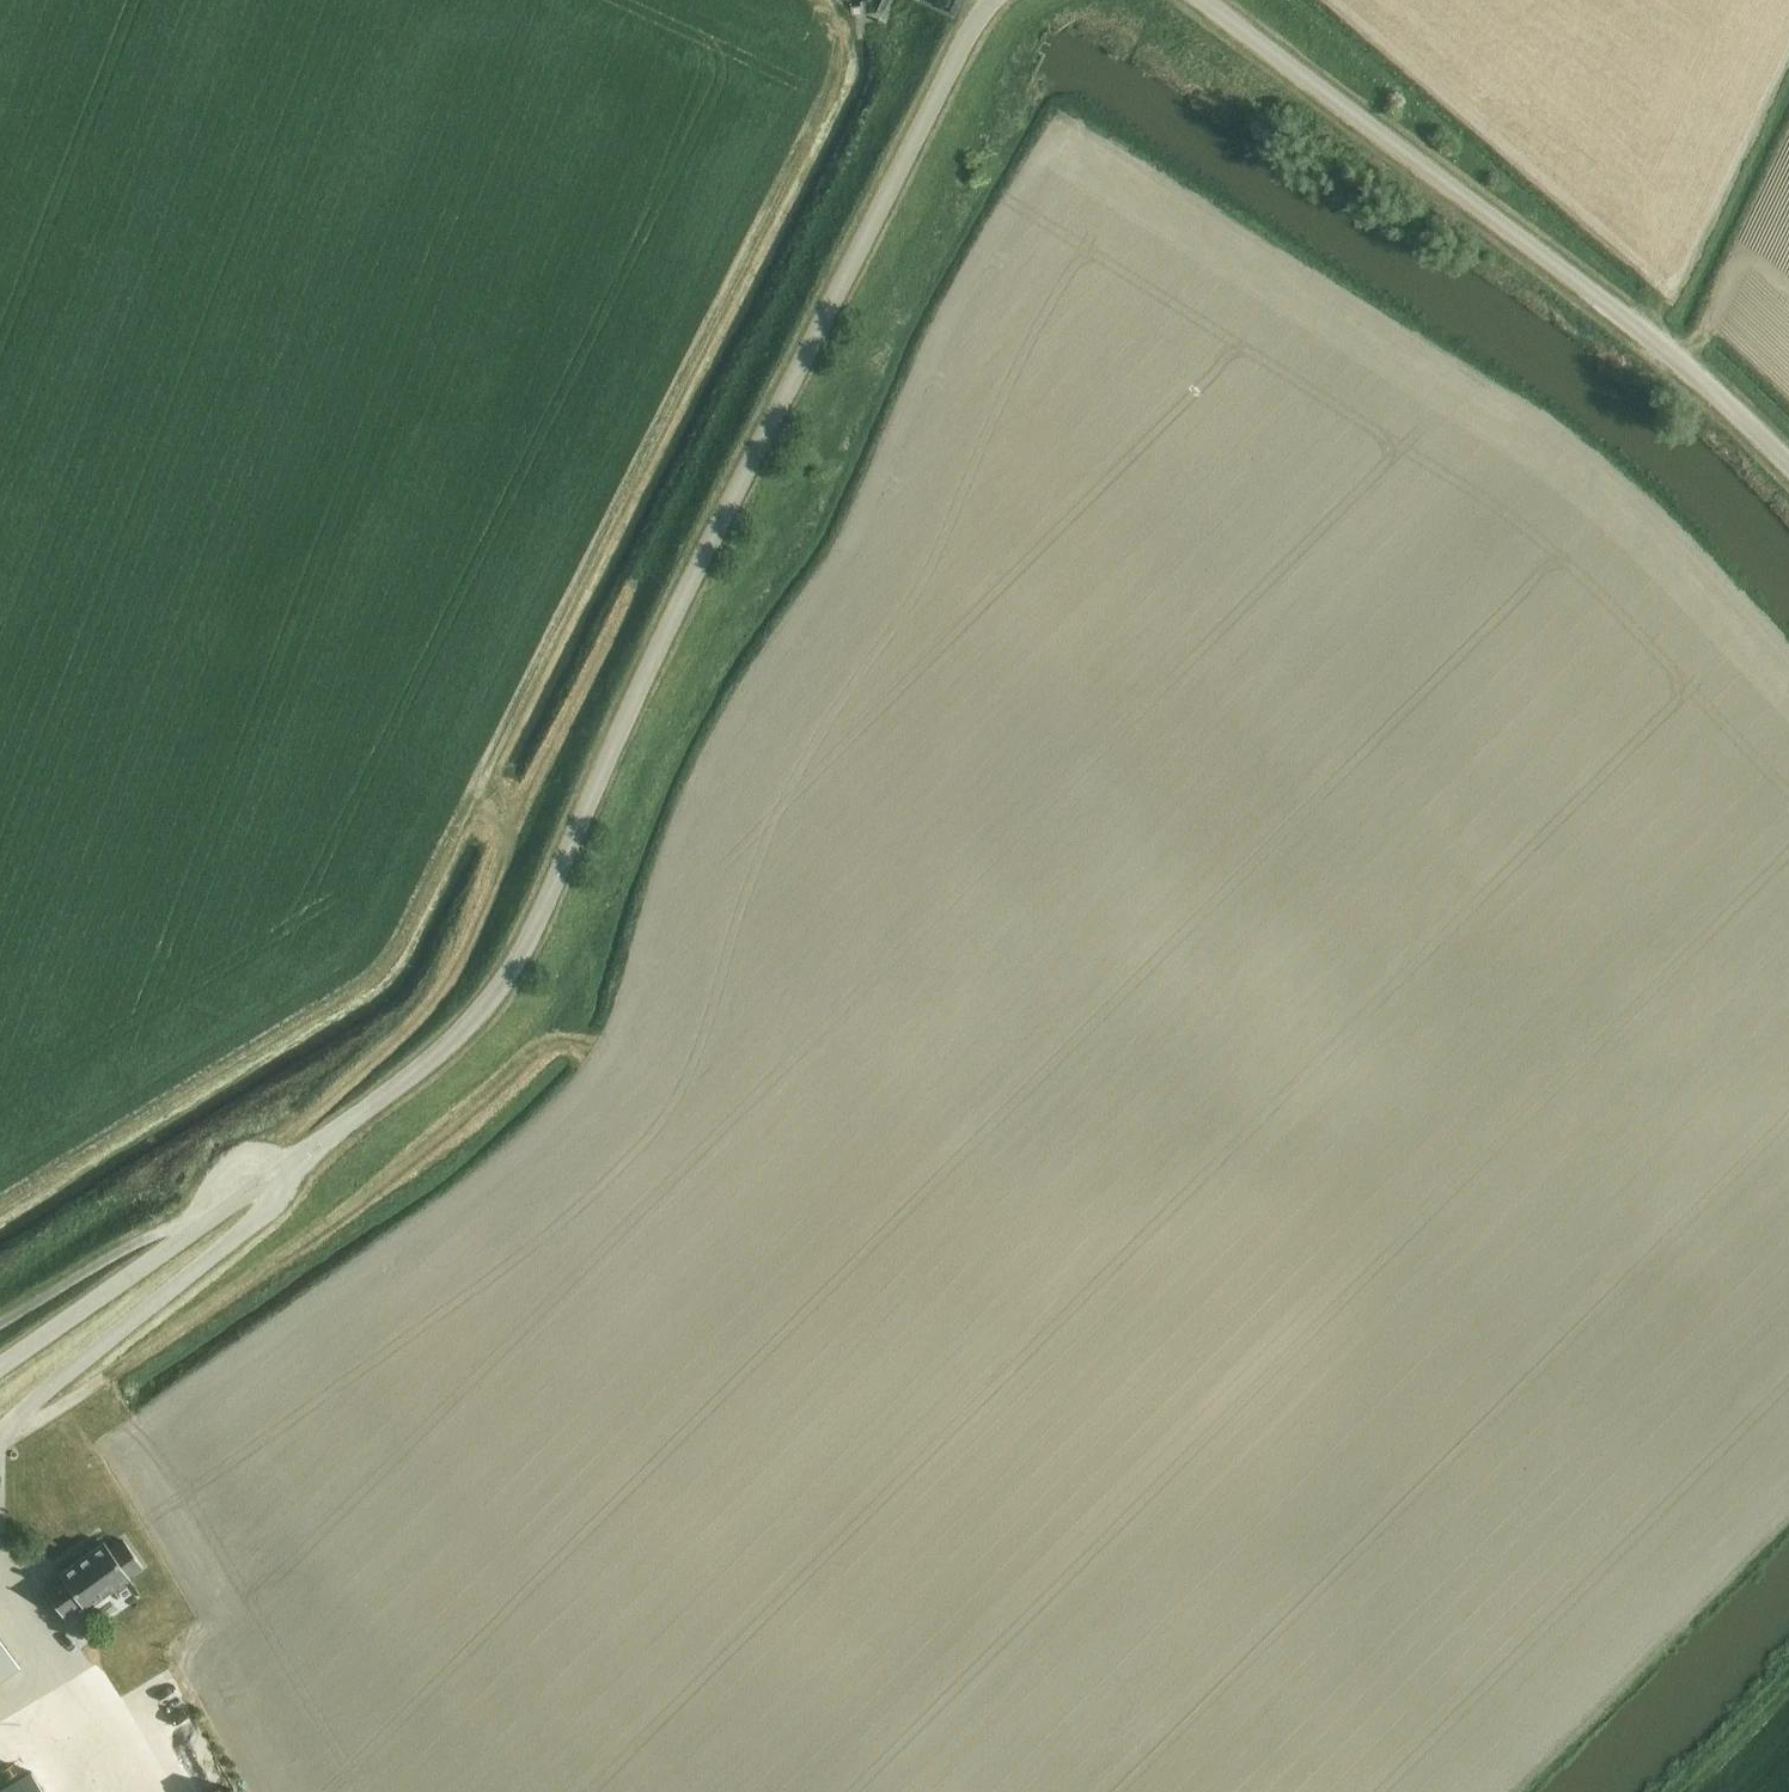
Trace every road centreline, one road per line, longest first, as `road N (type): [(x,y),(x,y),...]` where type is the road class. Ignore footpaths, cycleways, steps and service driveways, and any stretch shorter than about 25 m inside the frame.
road 1 (tertiary): [(0,1357),(270,1177),(448,1045),(490,997),(528,944),(747,468),(992,0)]
road 2 (tertiary): [(1788,465),(1641,324),(1207,0)]

